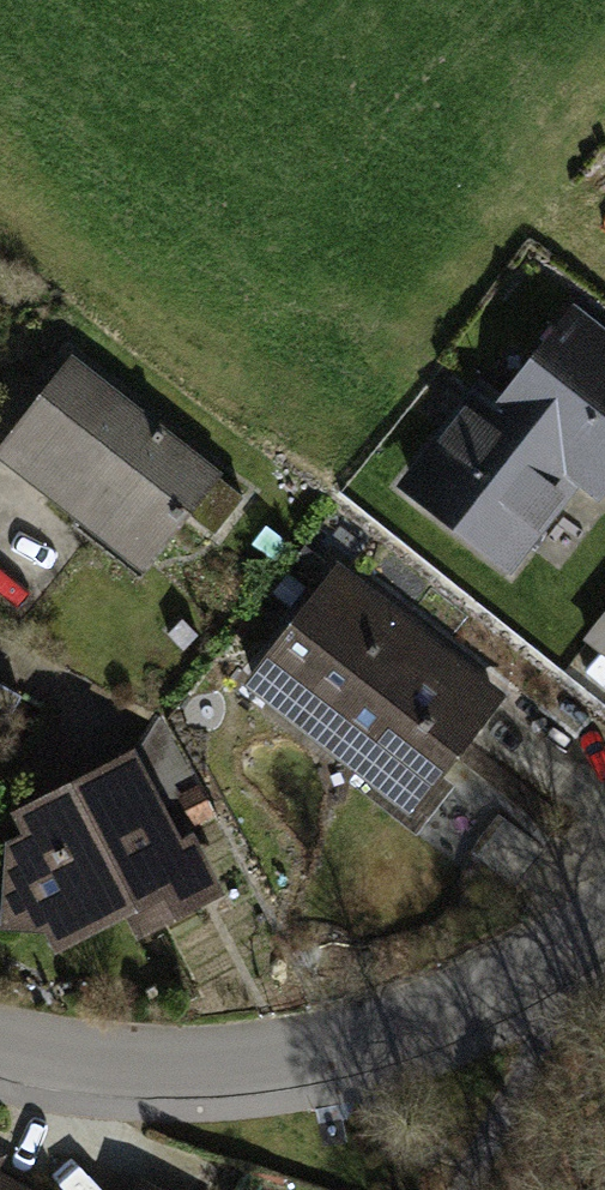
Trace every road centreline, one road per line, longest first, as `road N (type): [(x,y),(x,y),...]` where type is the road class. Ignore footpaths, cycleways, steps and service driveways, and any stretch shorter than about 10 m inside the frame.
road 1 (residential): [(604,922),(428,1018),(230,1069),(44,1051),(0,1039)]

